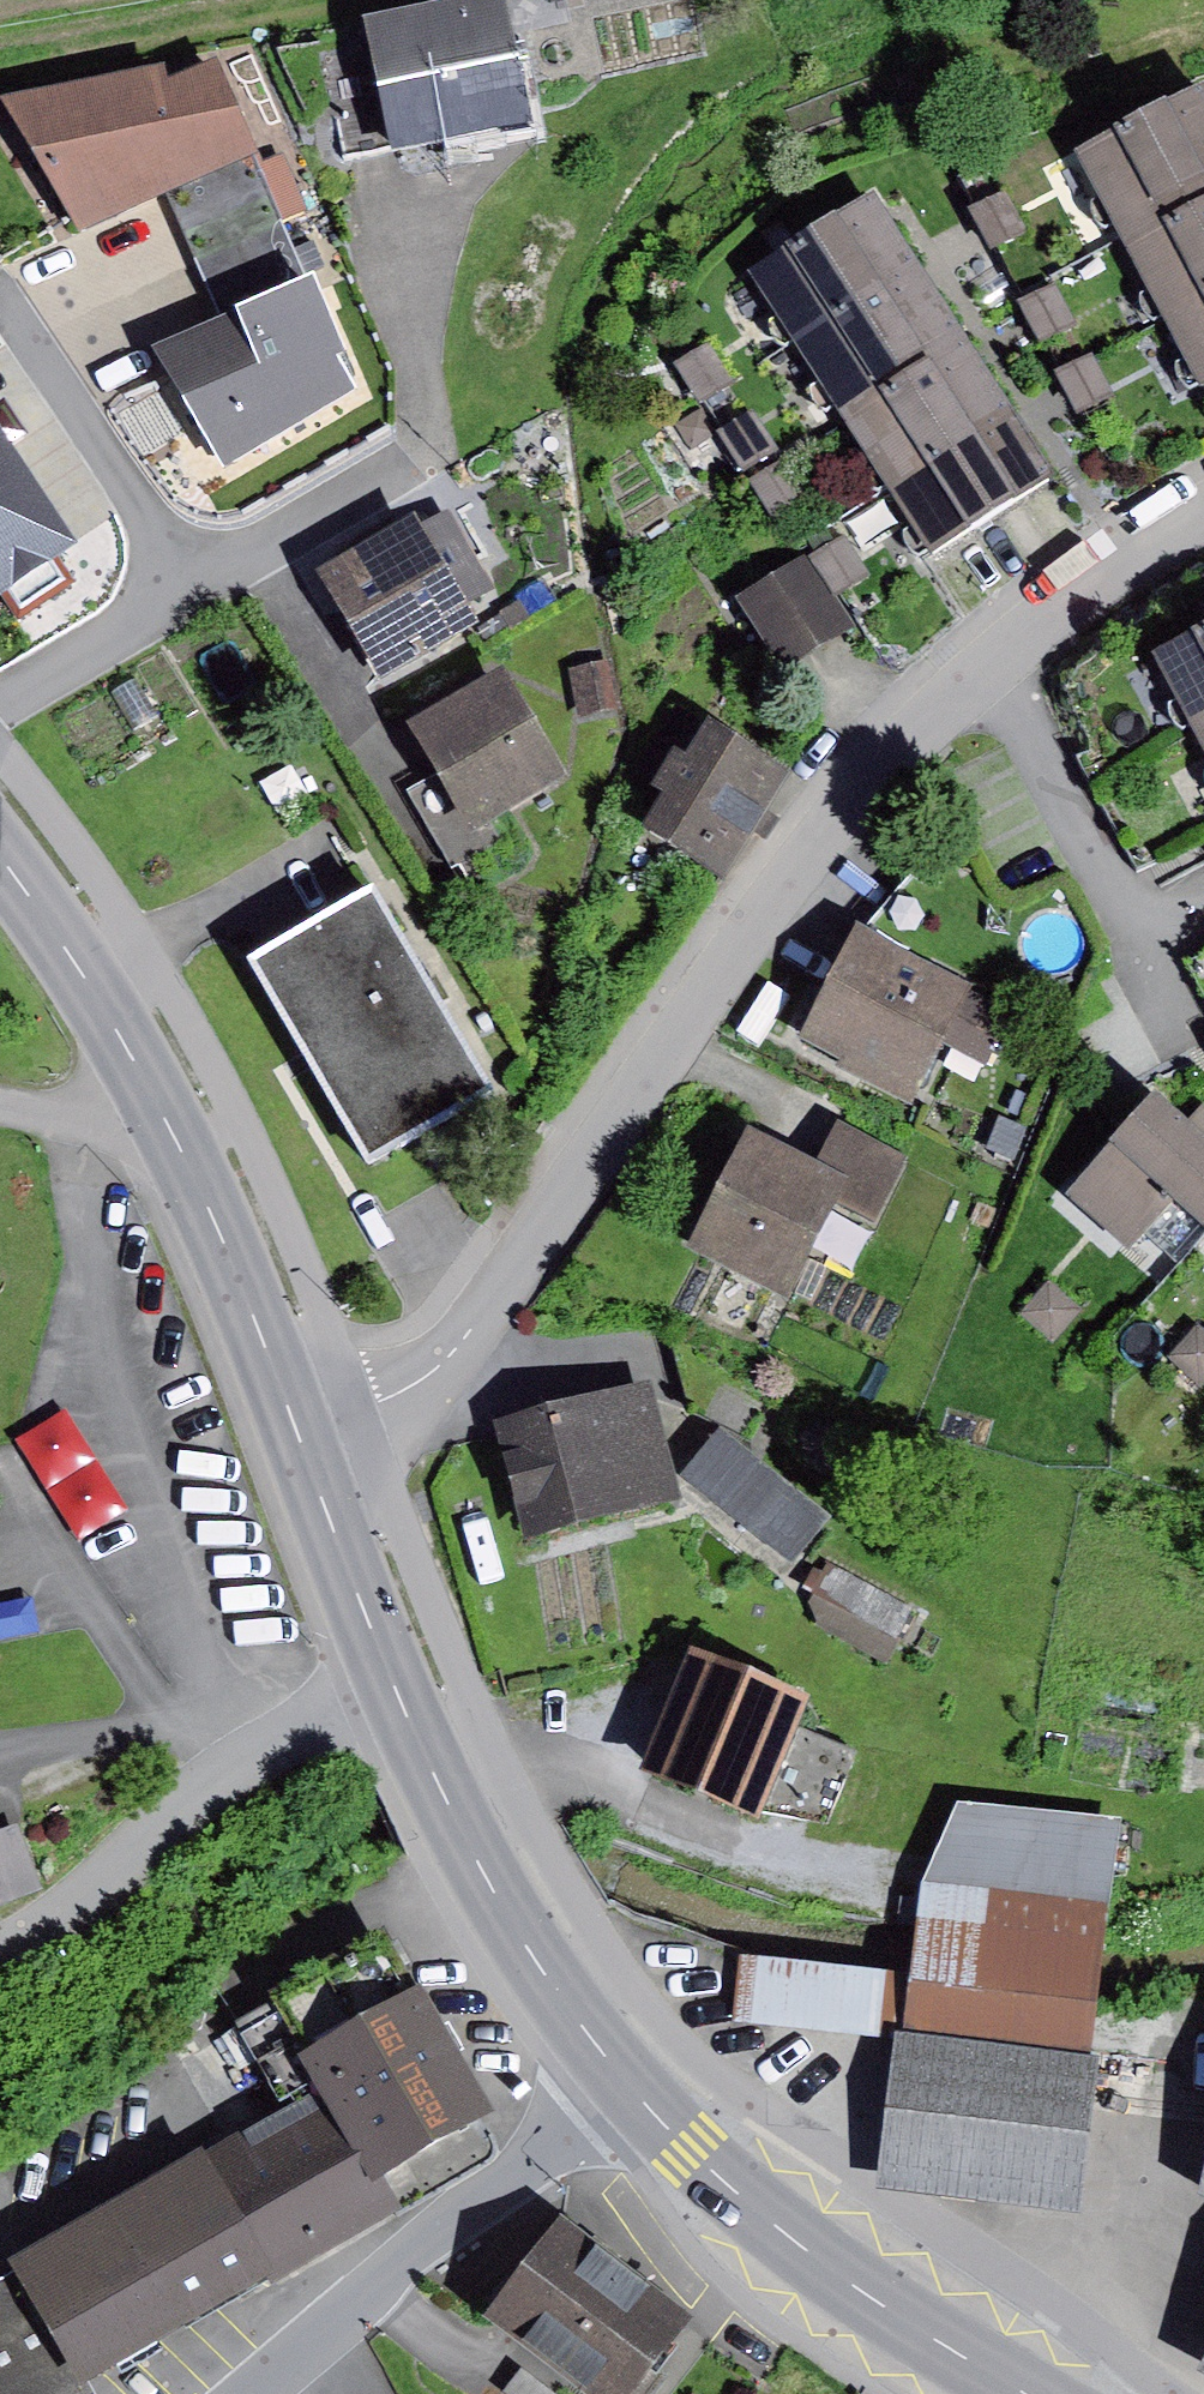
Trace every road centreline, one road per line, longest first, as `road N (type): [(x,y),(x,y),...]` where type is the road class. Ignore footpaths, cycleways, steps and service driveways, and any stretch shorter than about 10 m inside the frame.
road 1 (residential): [(298,1439),(416,1383),(454,1350),(789,875),(896,752),(985,670),(1115,570),(1203,521)]
road 2 (secondary): [(1027,2393),(815,2261),(638,2100)]
road 3 (secondary): [(638,2100),(556,1996),(482,1870),(393,1686)]
road 4 (residential): [(255,2393),(638,2100)]
road 5 (residential): [(393,1686),(295,1720),(75,1908),(0,1954)]
road 6 (secondary): [(298,1439),(165,1119)]
road 7 (secondary): [(165,1119),(83,980),(0,865)]
road 8 (secondary): [(393,1686),(298,1439)]
road 9 (unclassified): [(0,1106),(87,1121),(165,1119)]

